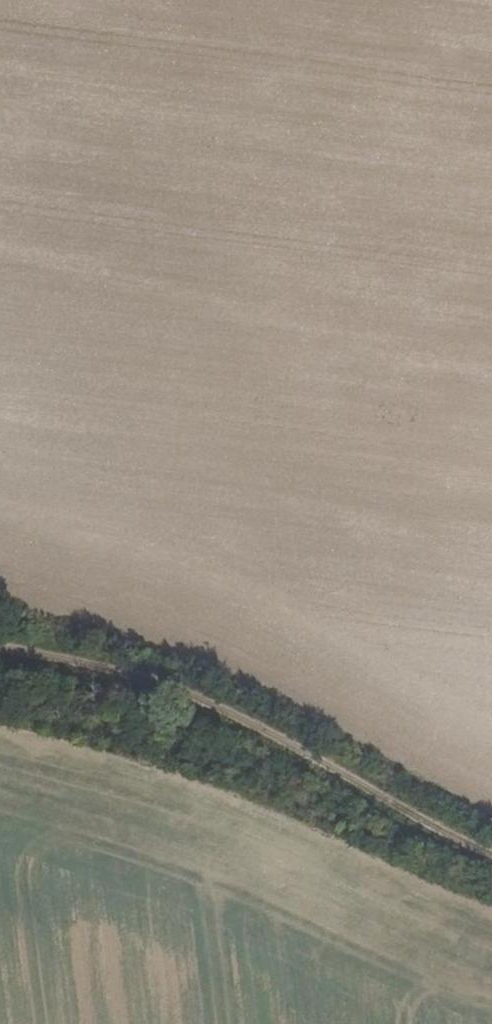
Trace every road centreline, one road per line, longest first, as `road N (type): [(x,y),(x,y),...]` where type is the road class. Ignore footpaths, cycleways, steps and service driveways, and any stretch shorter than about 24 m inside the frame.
road 1 (track): [(0,655),(97,671),(491,852)]

